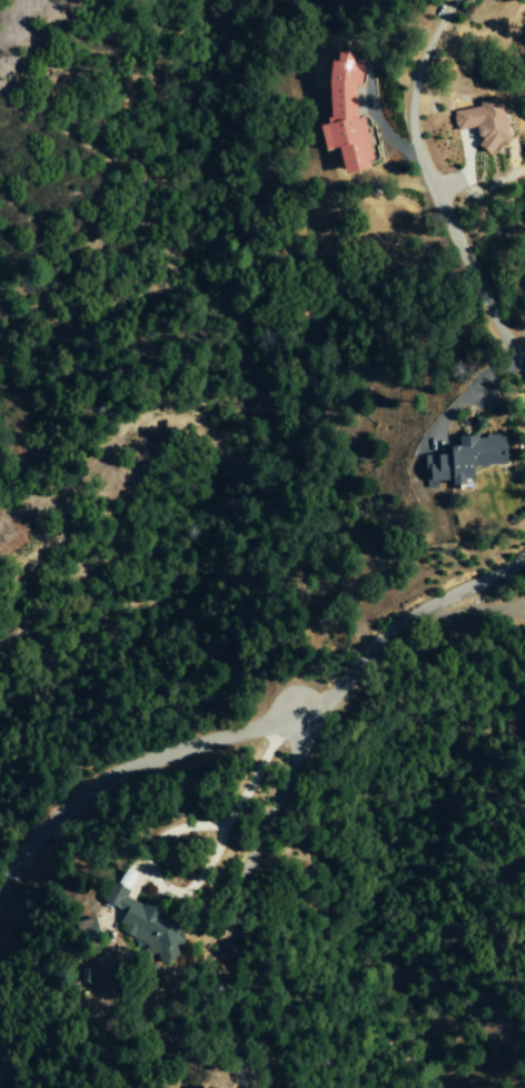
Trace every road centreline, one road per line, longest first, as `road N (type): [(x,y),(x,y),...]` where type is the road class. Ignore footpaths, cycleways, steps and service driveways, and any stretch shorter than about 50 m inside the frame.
road 1 (residential): [(0,898),(50,824),(79,799),(117,775),(301,719),(339,694),(408,623),(524,561)]
road 2 (residential): [(524,350),(477,279),(425,152),(419,105),(426,67),(460,0)]

